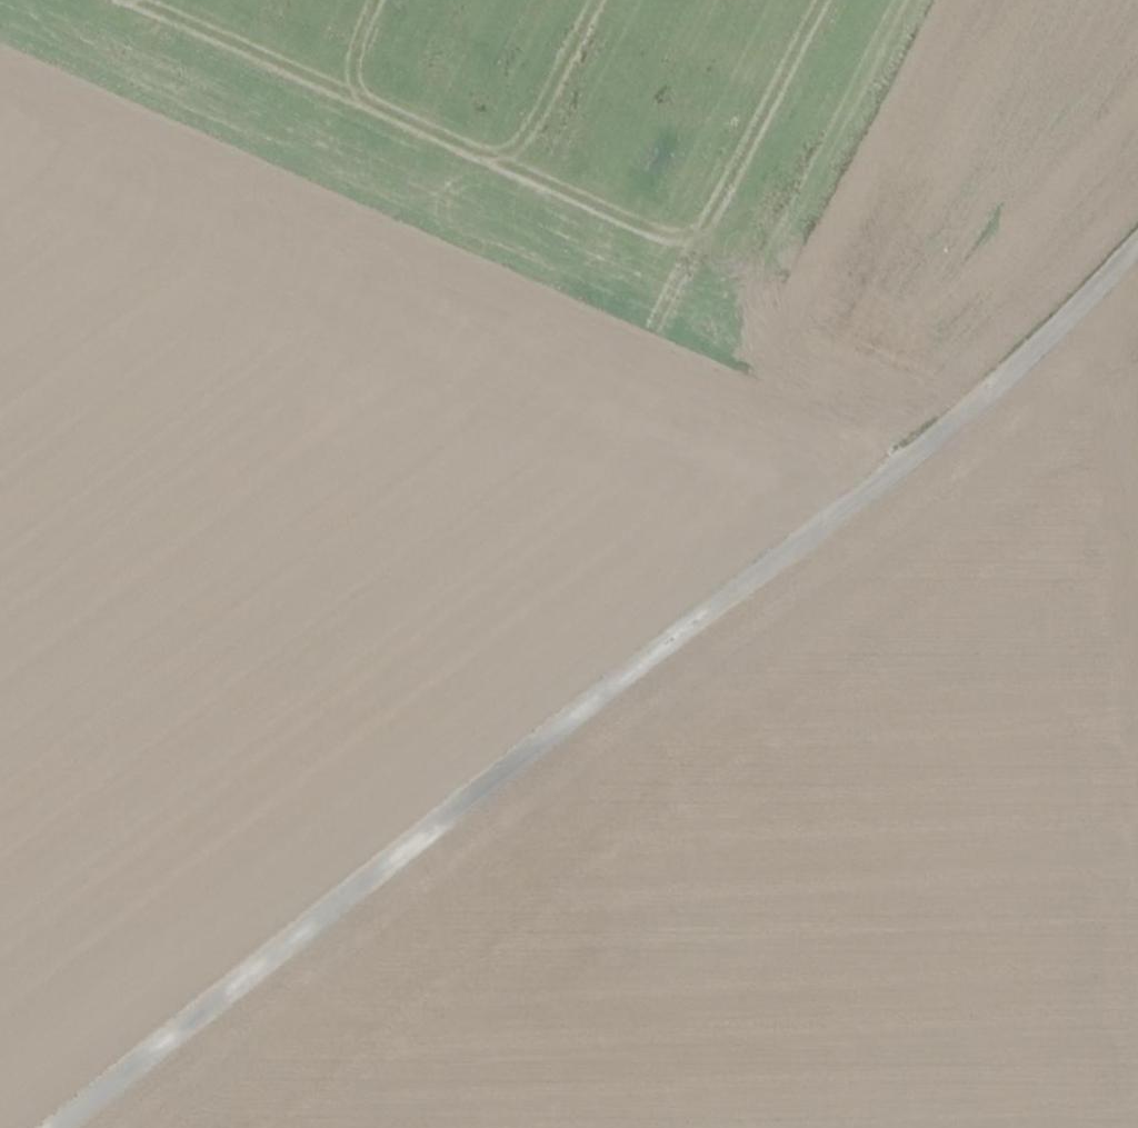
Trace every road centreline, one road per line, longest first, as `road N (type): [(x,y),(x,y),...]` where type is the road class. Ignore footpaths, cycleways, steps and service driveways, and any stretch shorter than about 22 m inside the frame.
road 1 (track): [(1137,252),(1062,340),(601,695),(63,1127)]

